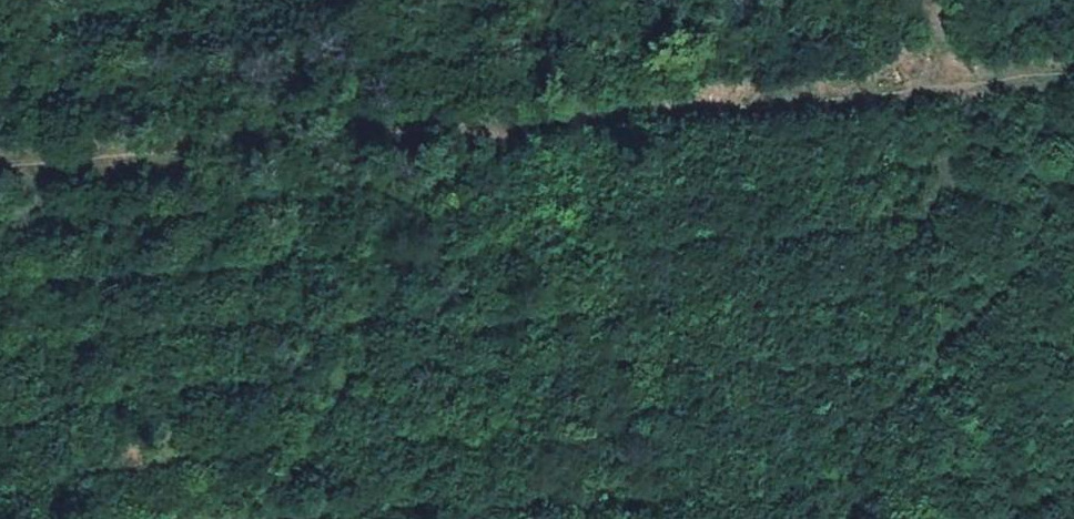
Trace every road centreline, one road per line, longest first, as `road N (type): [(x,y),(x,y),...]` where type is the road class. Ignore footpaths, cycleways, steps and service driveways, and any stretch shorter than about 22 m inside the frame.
road 1 (track): [(0,165),(928,85)]
road 2 (track): [(918,85),(894,158),(701,518)]
road 3 (track): [(1073,373),(1052,377),(831,283)]
road 4 (track): [(235,0),(246,144)]

